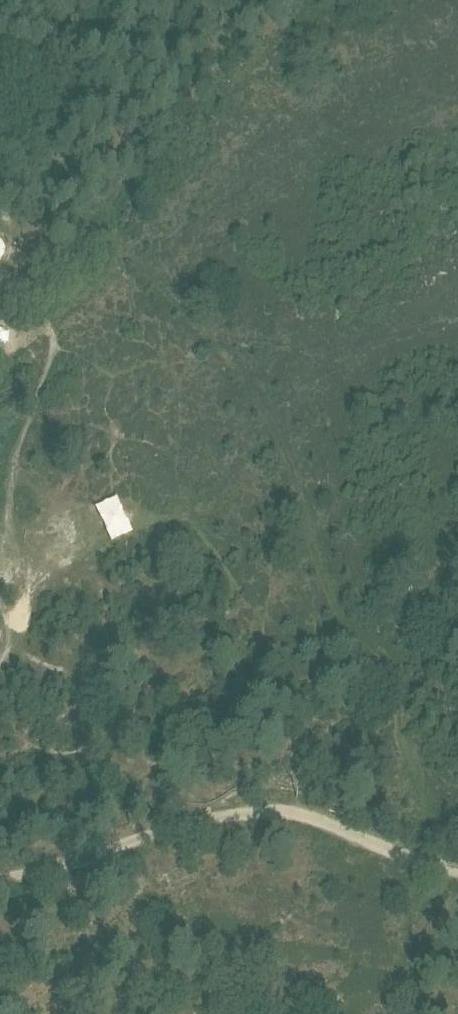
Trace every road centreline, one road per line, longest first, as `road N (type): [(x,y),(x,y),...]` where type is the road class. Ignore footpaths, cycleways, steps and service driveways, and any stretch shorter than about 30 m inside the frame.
road 1 (track): [(457,872),(296,822),(223,818),(0,873)]

